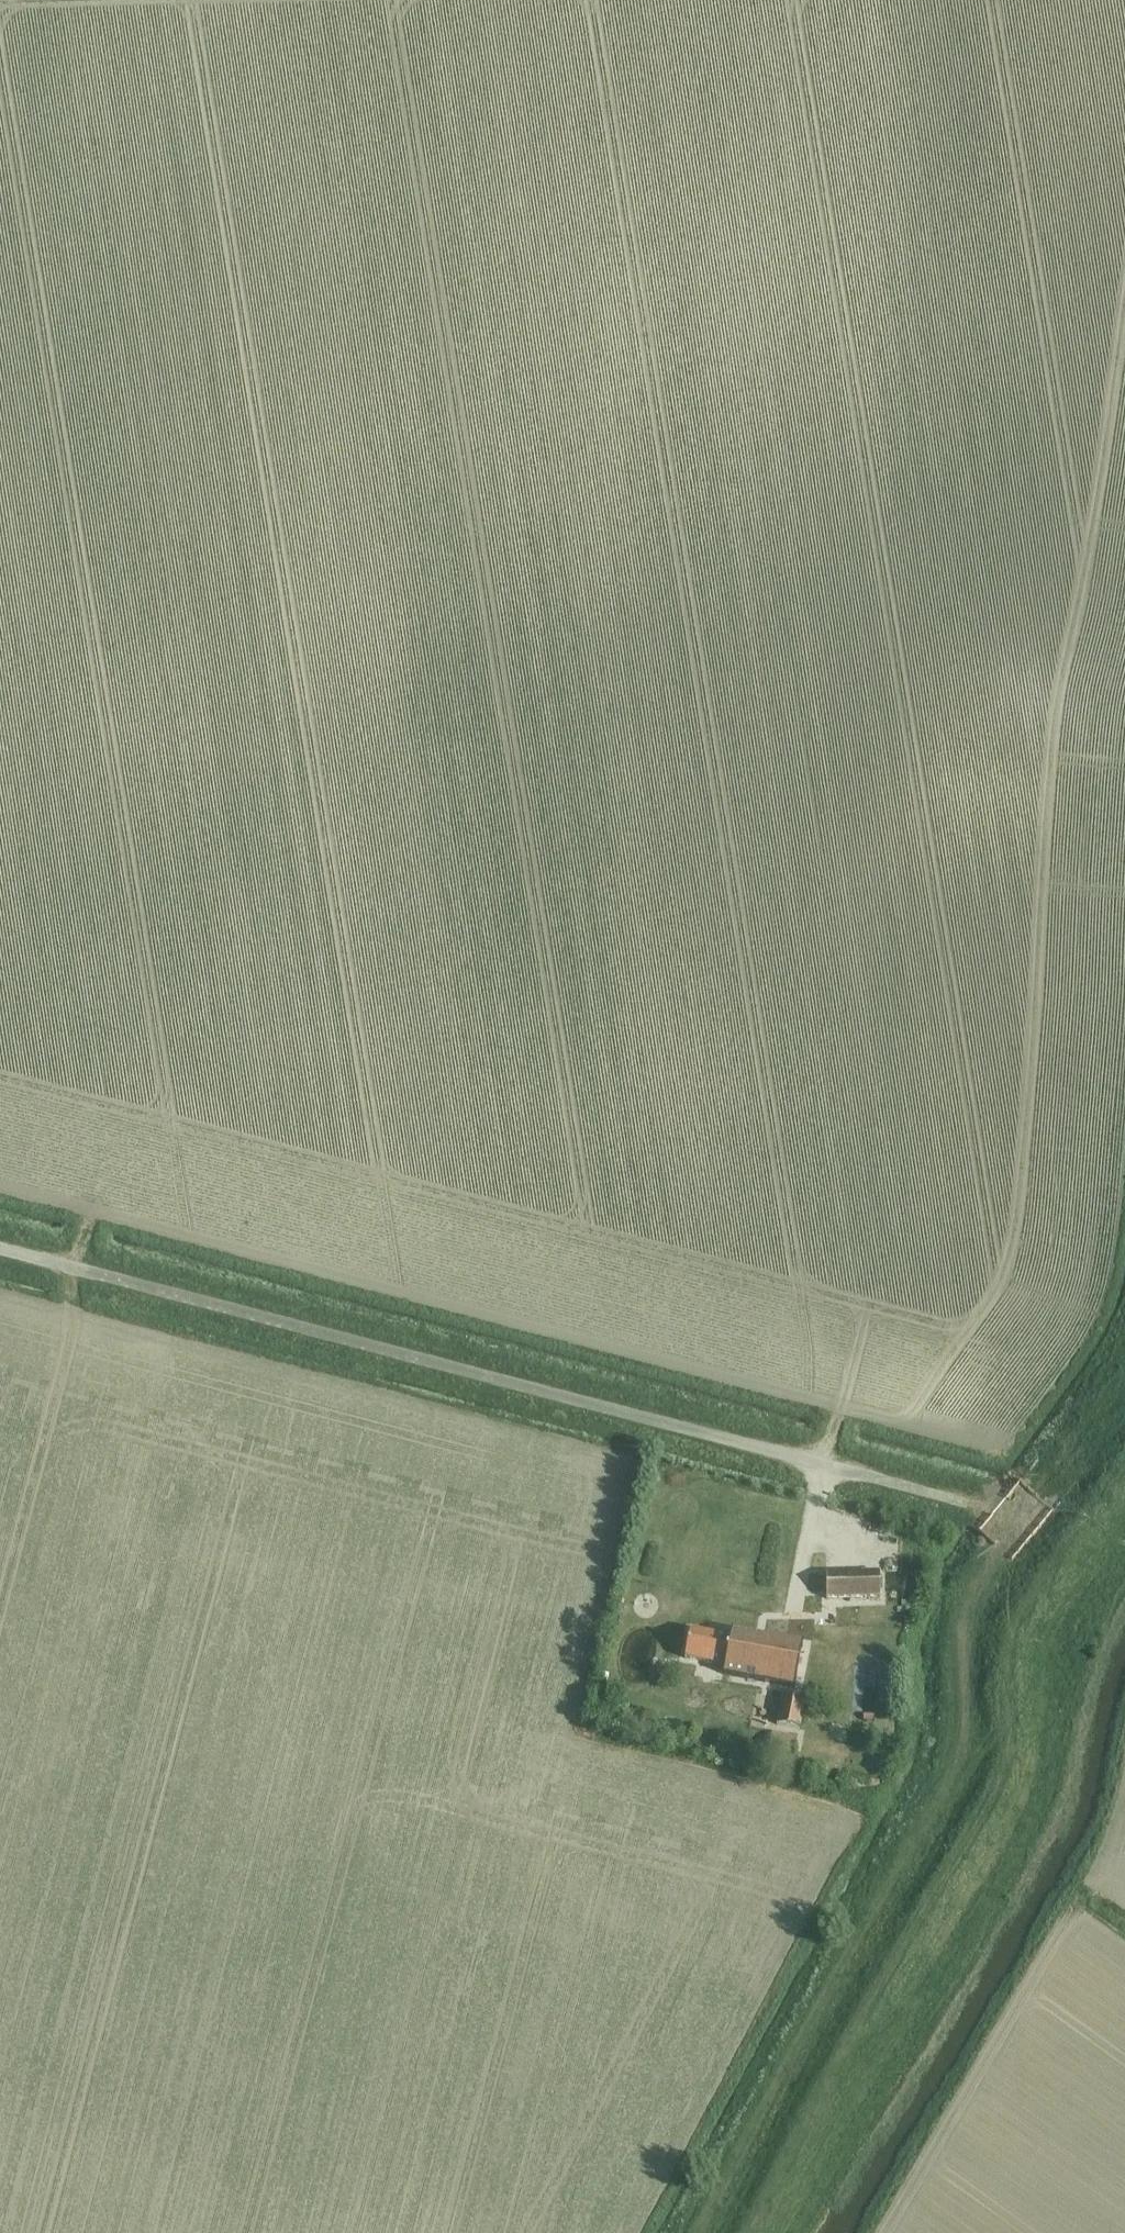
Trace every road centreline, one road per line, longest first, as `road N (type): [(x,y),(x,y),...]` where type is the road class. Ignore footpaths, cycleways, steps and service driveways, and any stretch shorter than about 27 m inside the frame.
road 1 (unclassified): [(988,1509),(0,1250)]

